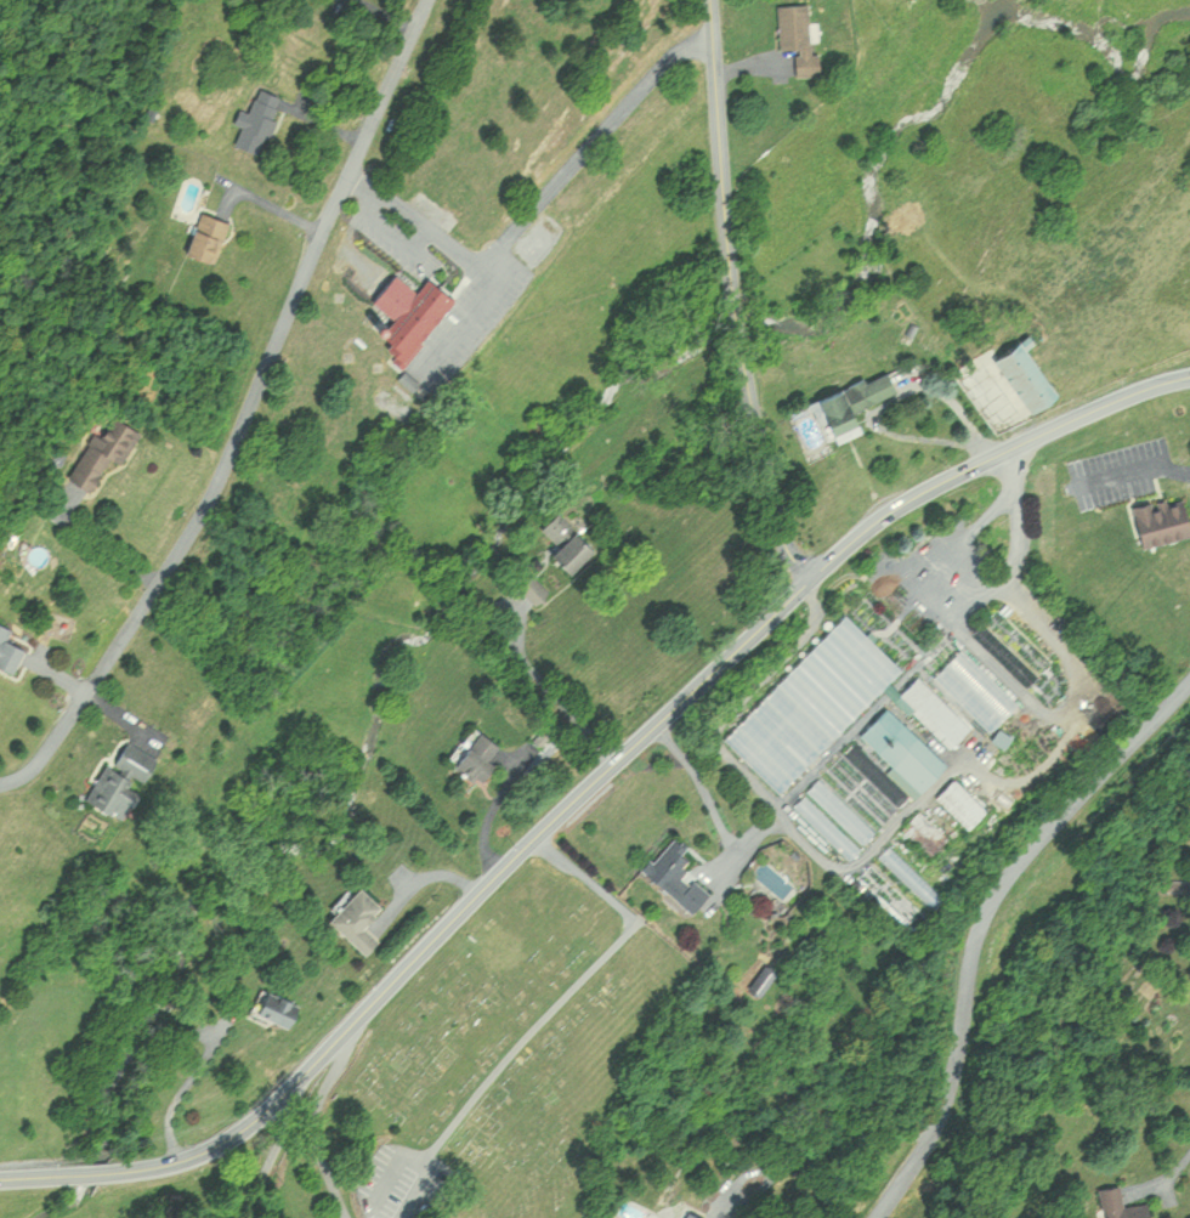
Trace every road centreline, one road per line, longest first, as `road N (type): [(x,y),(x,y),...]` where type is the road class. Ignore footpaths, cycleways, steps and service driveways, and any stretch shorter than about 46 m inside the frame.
road 1 (tertiary): [(1189,375),(1044,432),(878,519),(536,835),(256,1122),(178,1160),(102,1172)]
road 2 (residential): [(426,0),(204,504),(44,754),(0,782)]
road 3 (residential): [(877,1217),(947,1092),(984,914),(1011,867),(1189,677)]
road 4 (residential): [(741,301),(711,0)]
road 5 (residential): [(810,578),(776,511),(747,338)]
road 6 (residential): [(348,1027),(344,1056),(299,1127),(257,1217)]
road 7 (residential): [(618,759),(521,664)]

